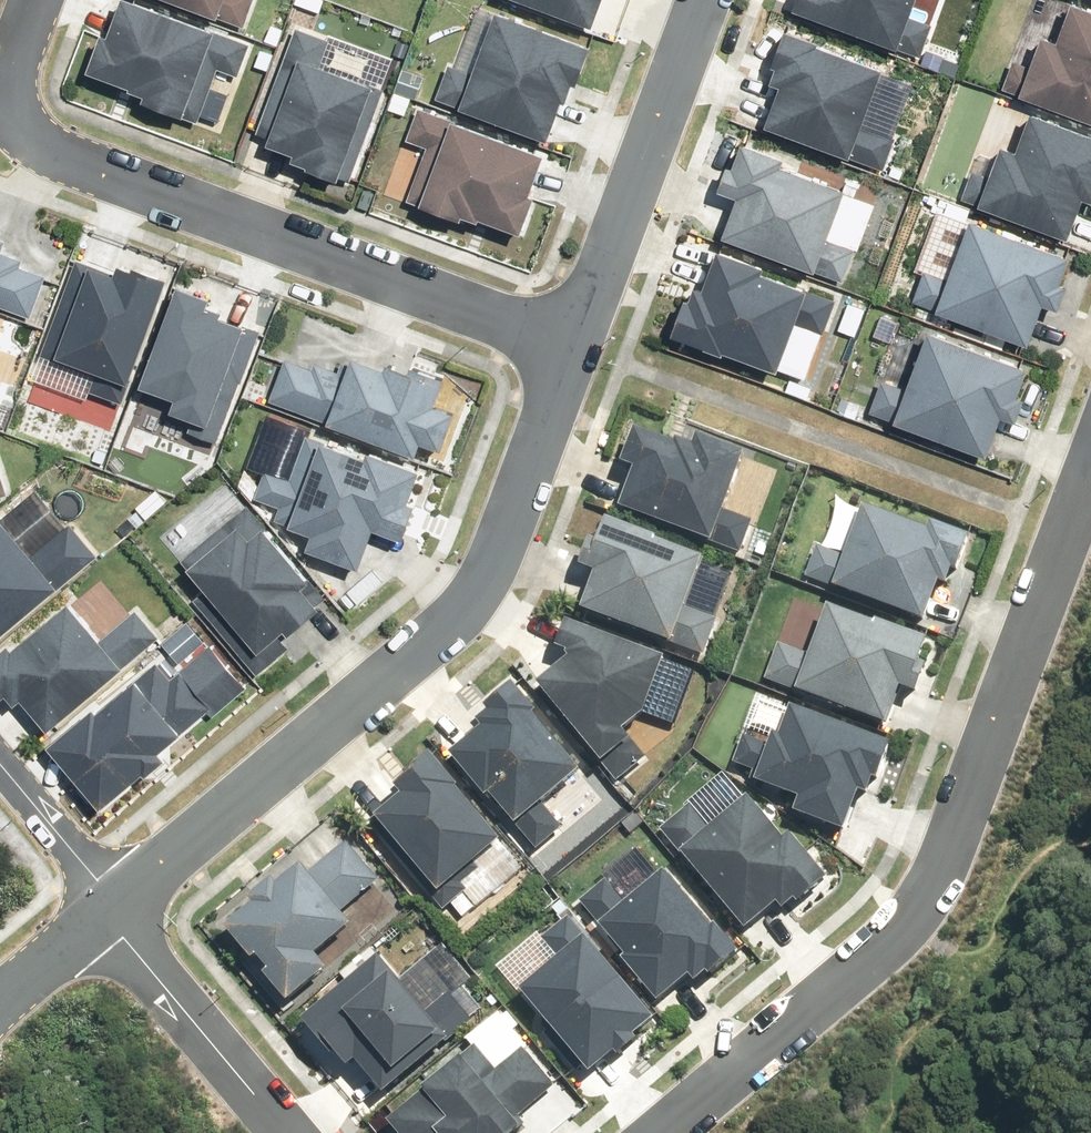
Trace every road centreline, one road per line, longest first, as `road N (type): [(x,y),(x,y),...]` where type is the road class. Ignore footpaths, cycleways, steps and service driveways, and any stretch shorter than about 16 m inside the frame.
road 1 (residential): [(1090,470),(932,891),(890,947),(661,1132)]
road 2 (residential): [(578,344),(488,586),(118,904)]
road 3 (residential): [(17,82),(30,120),(52,151),(578,344)]
road 4 (residential): [(707,0),(578,344)]
road 5 (residential): [(286,1132),(105,916)]
road 6 (residential): [(0,760),(118,904)]
road 7 (residential): [(105,916),(0,1008)]

